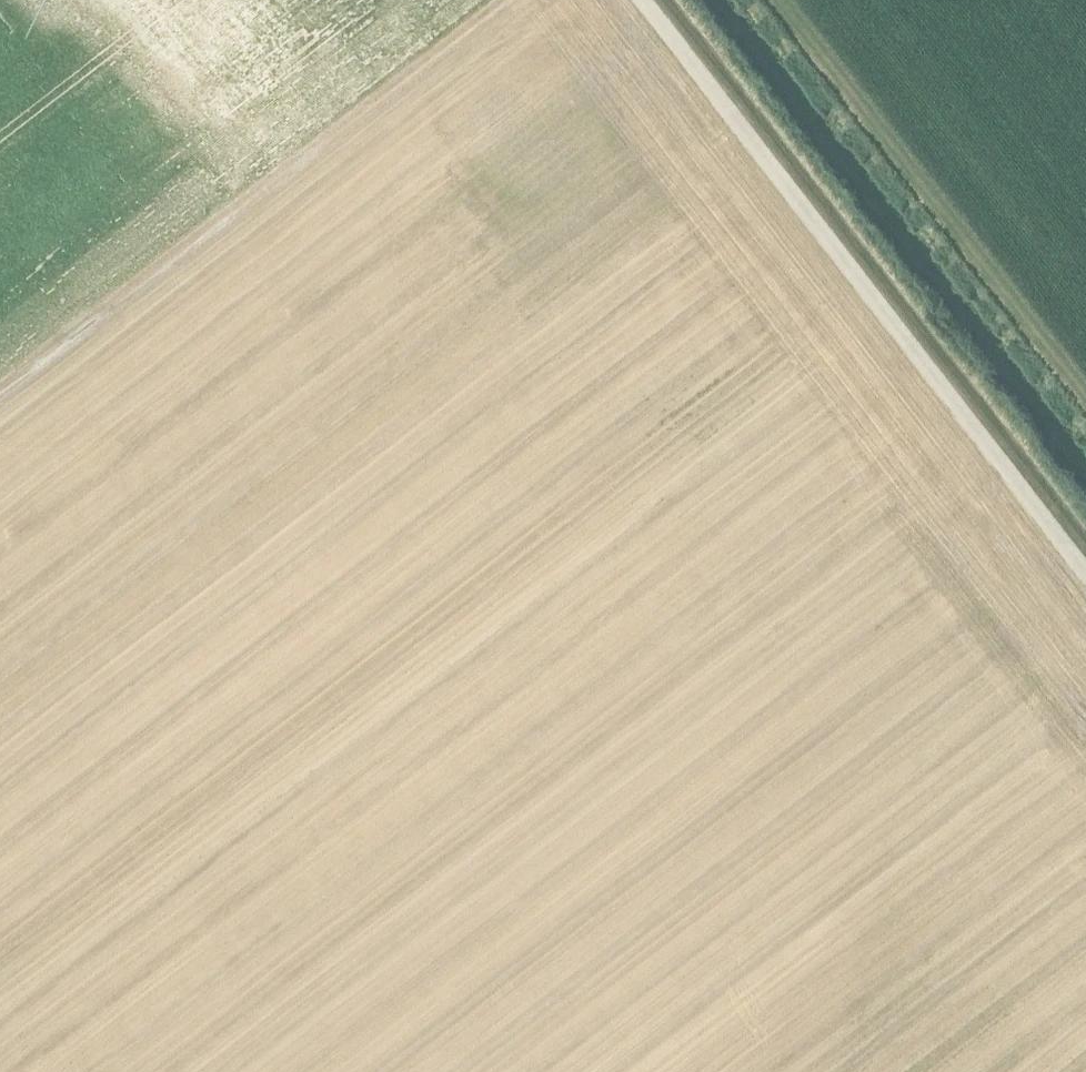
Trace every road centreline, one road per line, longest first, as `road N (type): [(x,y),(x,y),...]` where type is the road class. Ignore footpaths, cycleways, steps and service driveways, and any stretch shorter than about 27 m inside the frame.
road 1 (track): [(1085,575),(641,0)]

